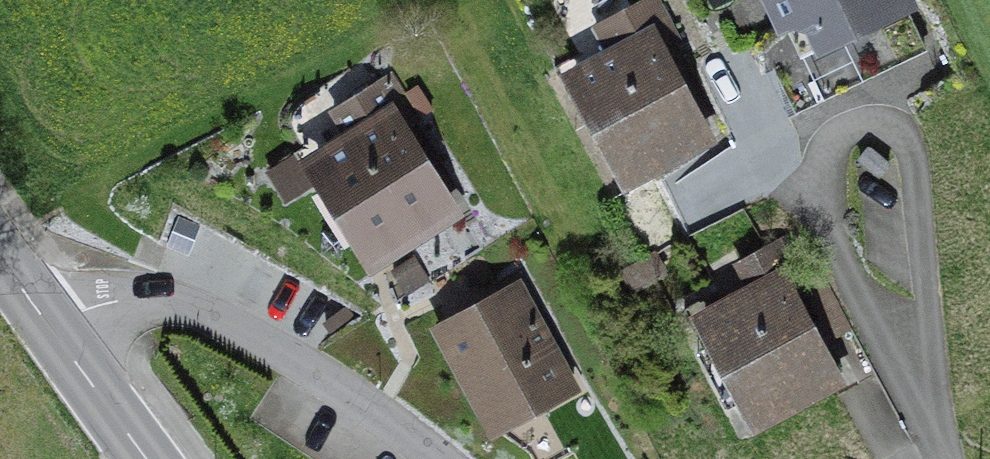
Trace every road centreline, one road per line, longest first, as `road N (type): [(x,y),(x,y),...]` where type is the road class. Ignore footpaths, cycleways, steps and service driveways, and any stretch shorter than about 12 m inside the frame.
road 1 (residential): [(932,422),(914,166),(902,135),(860,124),(828,158),(828,226),(888,348)]
road 2 (residential): [(52,330),(81,311),(119,301),(193,309),(349,390),(439,458)]
road 3 (secondary): [(142,458),(52,330)]

